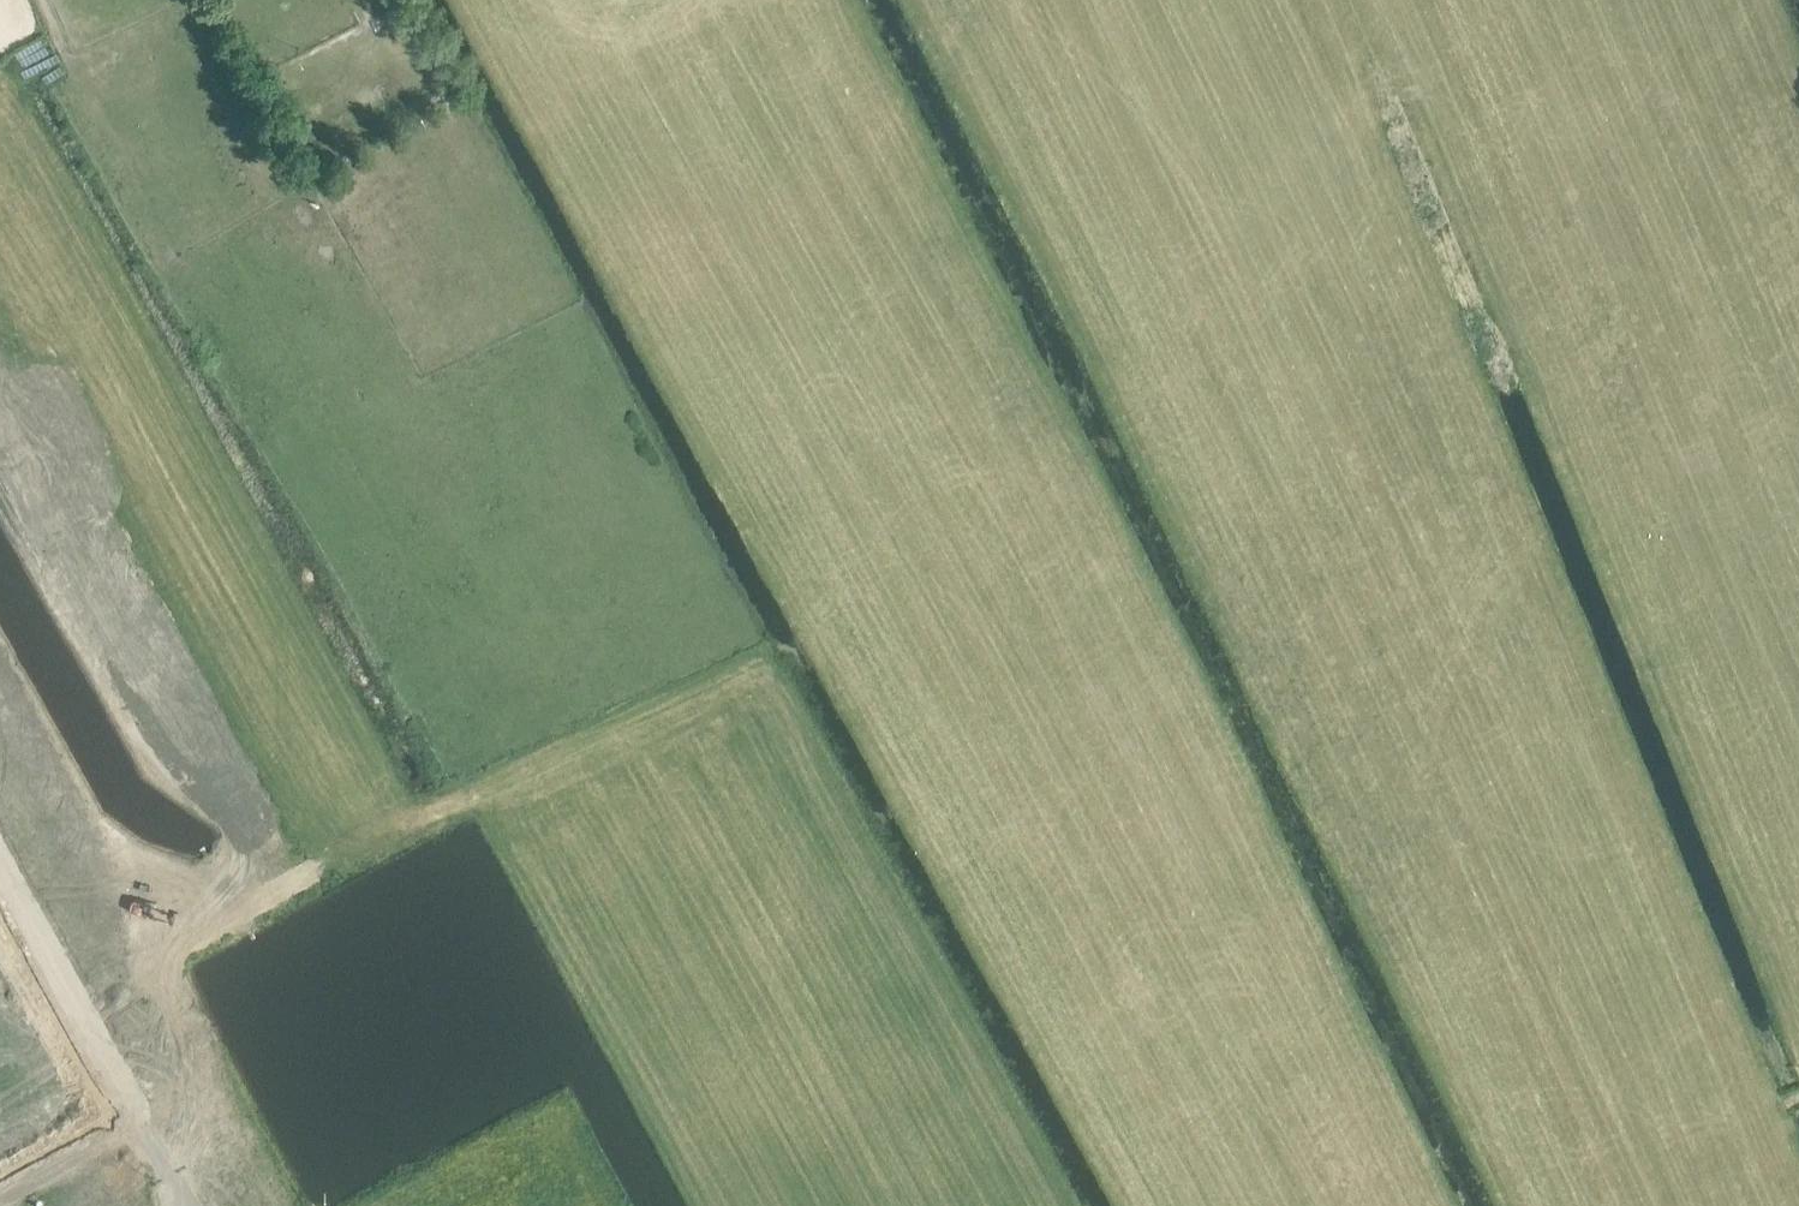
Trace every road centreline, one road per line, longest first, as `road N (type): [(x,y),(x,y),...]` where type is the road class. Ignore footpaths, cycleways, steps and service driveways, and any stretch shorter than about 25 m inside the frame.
road 1 (unknown): [(143,1127),(0,868)]
road 2 (residential): [(3,1205),(143,1127),(188,1205)]

